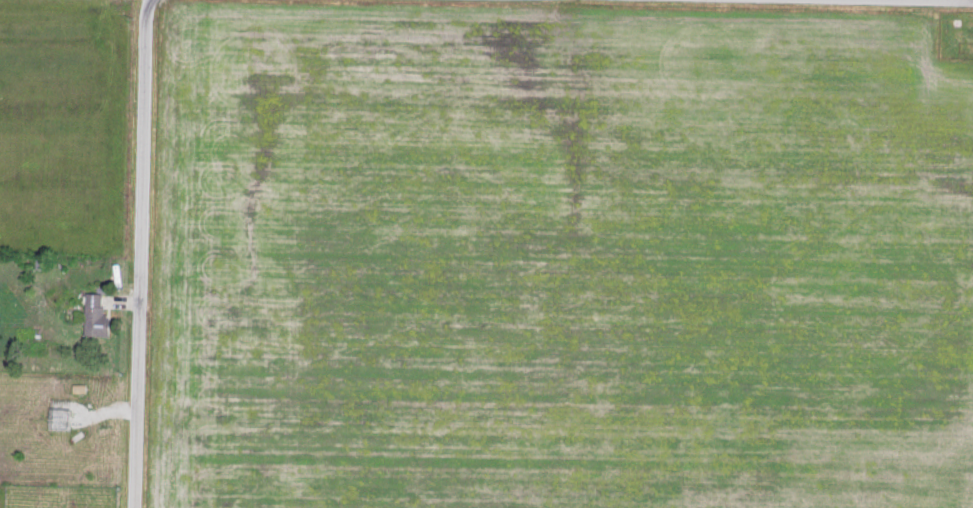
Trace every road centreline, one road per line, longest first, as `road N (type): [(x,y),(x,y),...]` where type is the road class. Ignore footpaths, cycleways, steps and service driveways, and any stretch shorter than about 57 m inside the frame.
road 1 (residential): [(132,507),(141,0)]
road 2 (residential): [(730,0),(972,4)]

